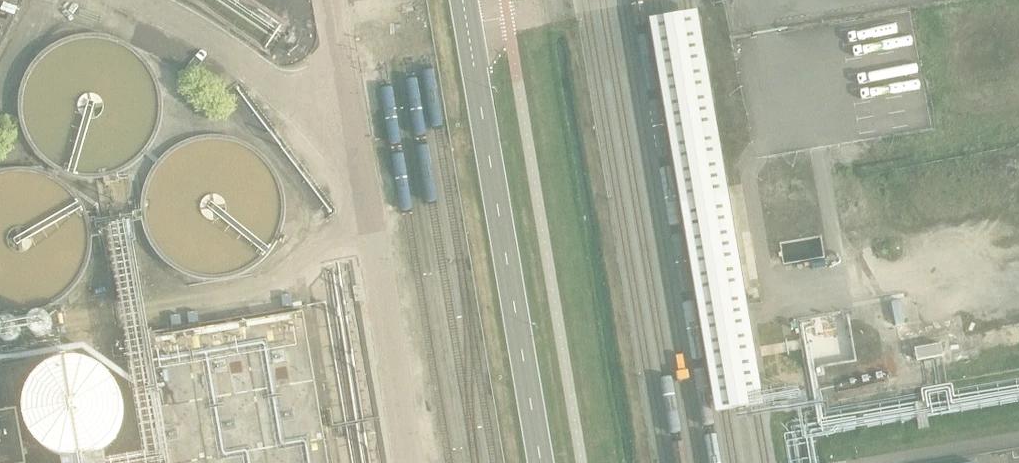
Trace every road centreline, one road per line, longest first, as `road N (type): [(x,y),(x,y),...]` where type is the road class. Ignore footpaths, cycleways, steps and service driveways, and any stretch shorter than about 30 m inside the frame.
road 1 (unclassified): [(544,462),(465,0)]

